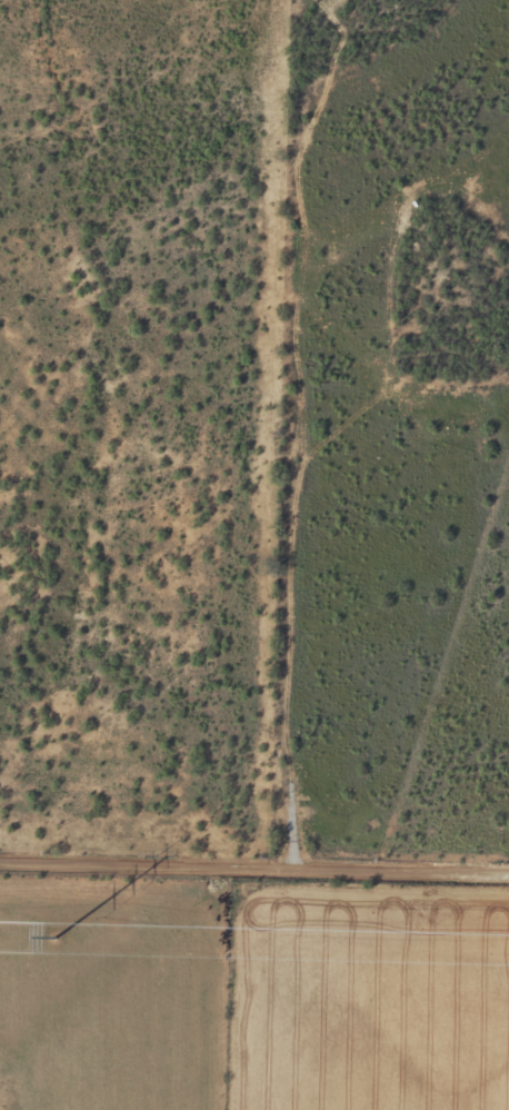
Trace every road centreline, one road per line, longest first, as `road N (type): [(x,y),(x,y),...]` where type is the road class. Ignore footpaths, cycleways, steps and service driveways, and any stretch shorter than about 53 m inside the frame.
road 1 (residential): [(508,872),(0,860)]

